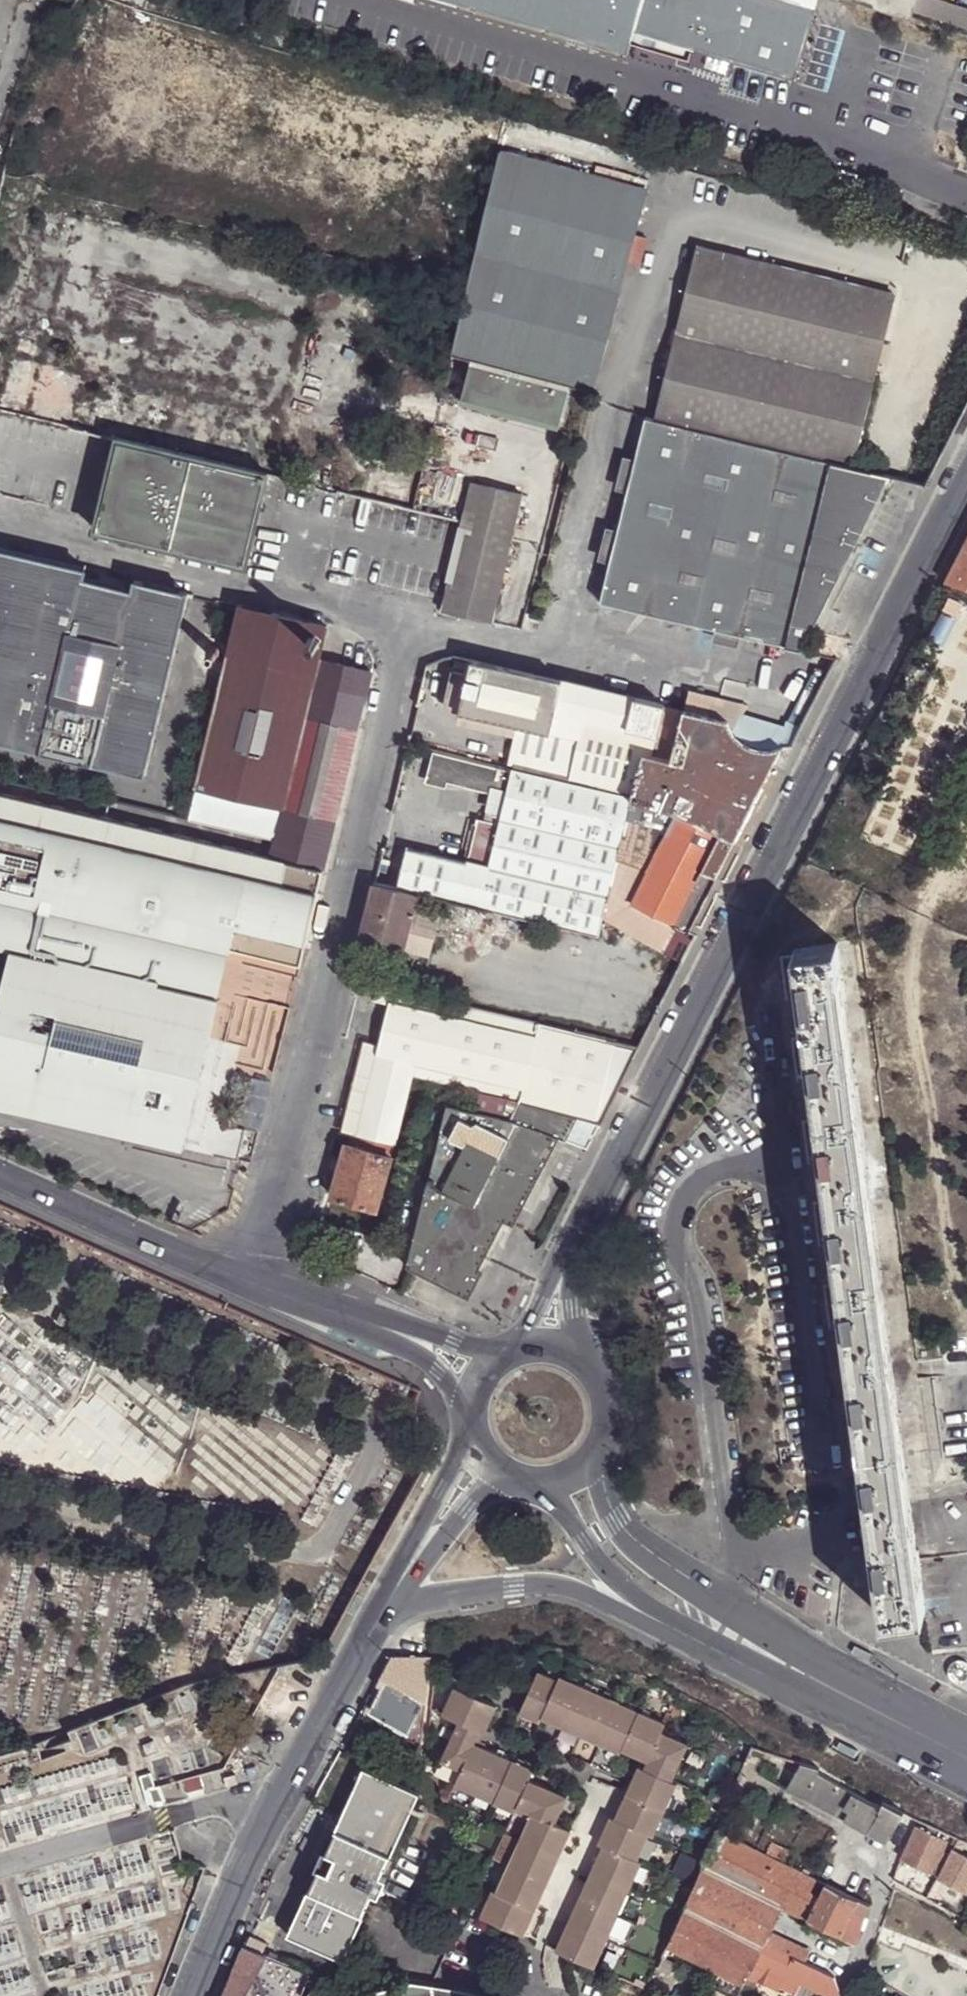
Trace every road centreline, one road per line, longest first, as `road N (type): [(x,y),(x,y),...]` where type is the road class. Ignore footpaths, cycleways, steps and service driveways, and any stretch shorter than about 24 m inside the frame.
road 1 (residential): [(570,1246),(966,465)]
road 2 (tertiary): [(190,1995),(245,1866),(383,1613)]
road 3 (residential): [(367,1321),(253,1284),(0,1174)]
road 4 (tertiary): [(383,1613),(527,1586),(585,1595),(701,1643)]
road 5 (tertiary): [(825,1687),(751,1637),(628,1534),(592,1466)]
road 6 (tertiary): [(546,1489),(610,1575),(701,1643)]
road 7 (tertiary): [(469,1431),(383,1613)]
road 8 (tertiary): [(383,1613),(496,1475)]
road 9 (tertiary): [(825,1687),(966,1760)]
road 10 (residential): [(600,1382),(575,1312),(570,1246)]
road 11 (unclassified): [(499,1360),(455,1340),(367,1321)]
road 12 (track): [(8,1864),(47,1995)]
road 13 (unclassified): [(367,1321),(441,1372),(469,1407)]
road 14 (tertiary): [(701,1643),(825,1687)]

